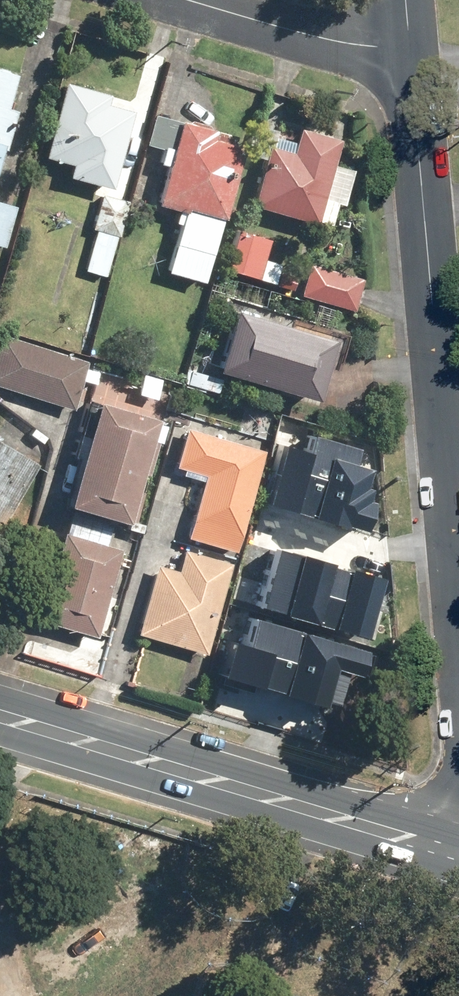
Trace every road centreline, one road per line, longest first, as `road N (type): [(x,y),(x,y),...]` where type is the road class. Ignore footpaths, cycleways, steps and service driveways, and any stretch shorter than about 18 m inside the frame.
road 1 (residential): [(411,46),(458,618)]
road 2 (primary): [(0,717),(458,855)]
road 3 (residential): [(411,46),(353,42),(188,0)]

